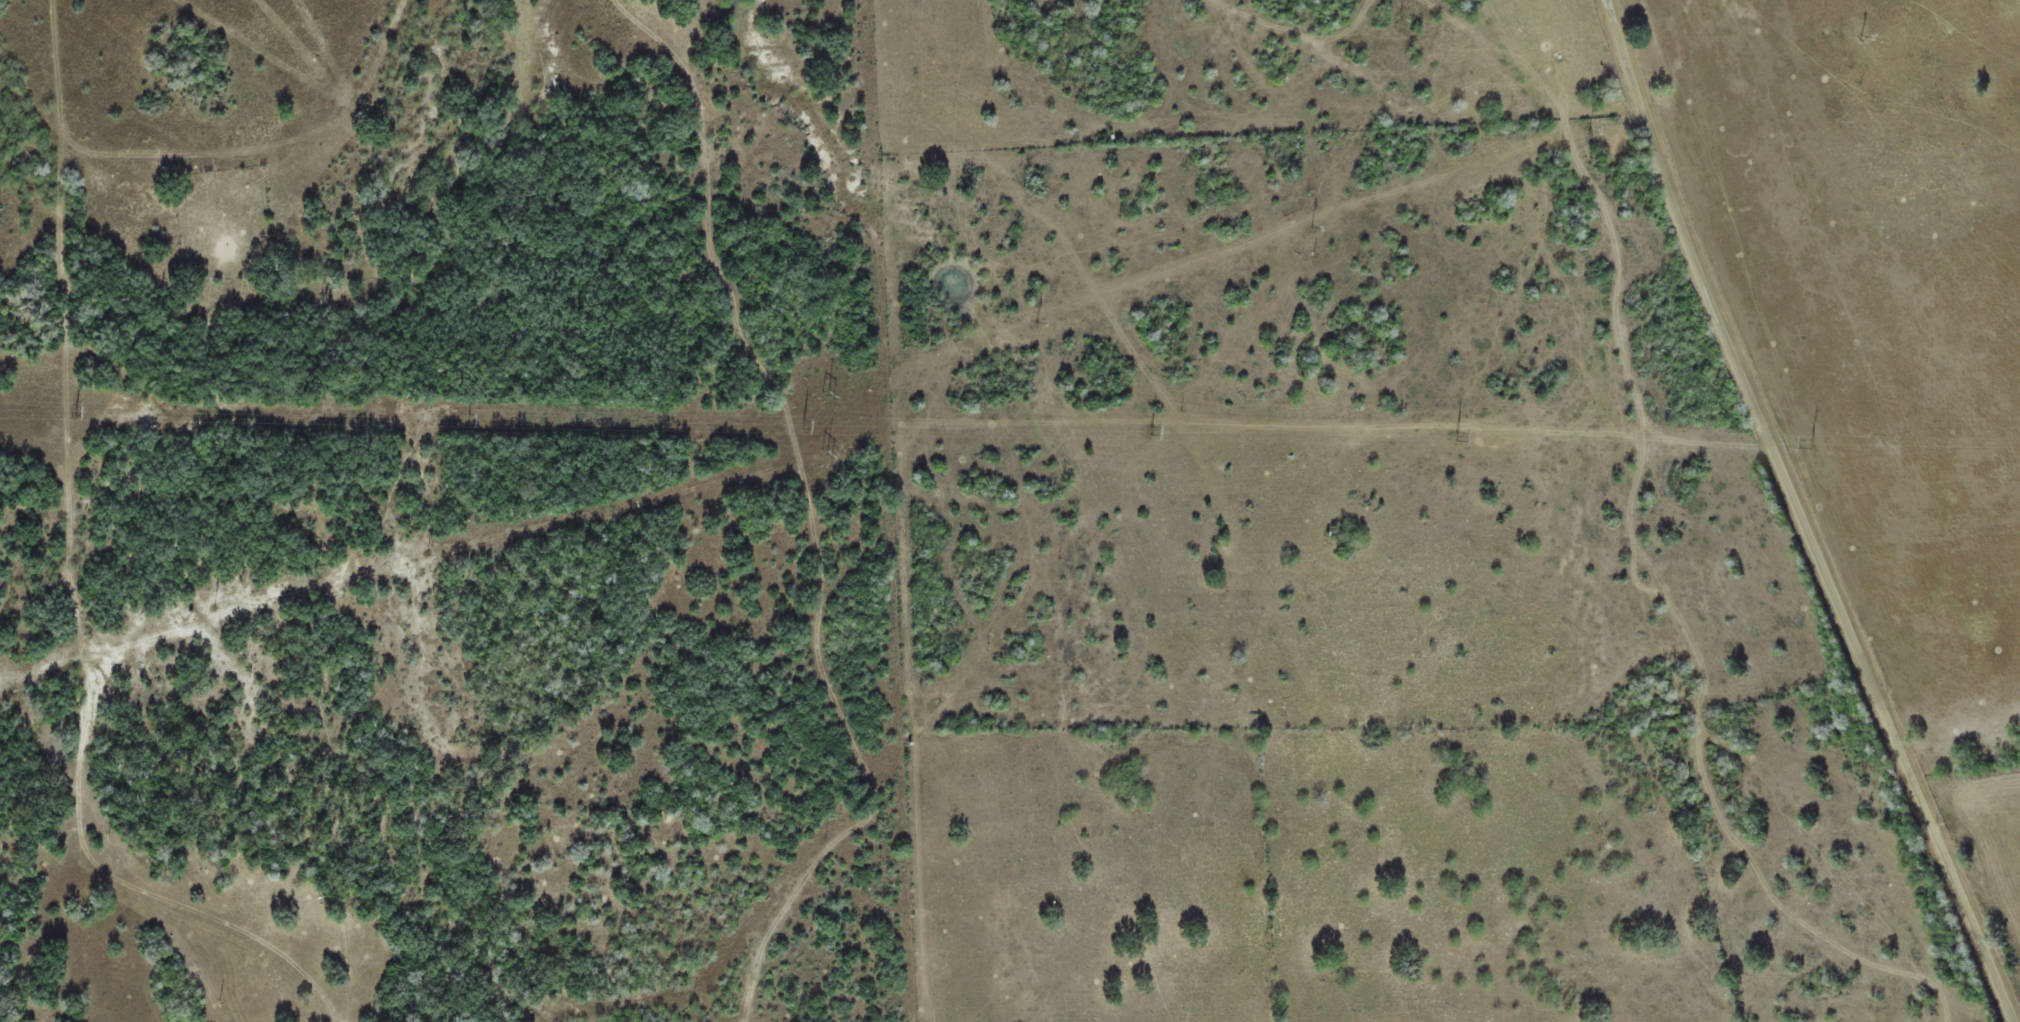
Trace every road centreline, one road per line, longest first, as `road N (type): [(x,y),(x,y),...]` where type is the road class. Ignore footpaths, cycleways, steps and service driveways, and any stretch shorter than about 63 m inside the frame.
road 1 (residential): [(2019,1018),(1723,311),(1615,0)]

